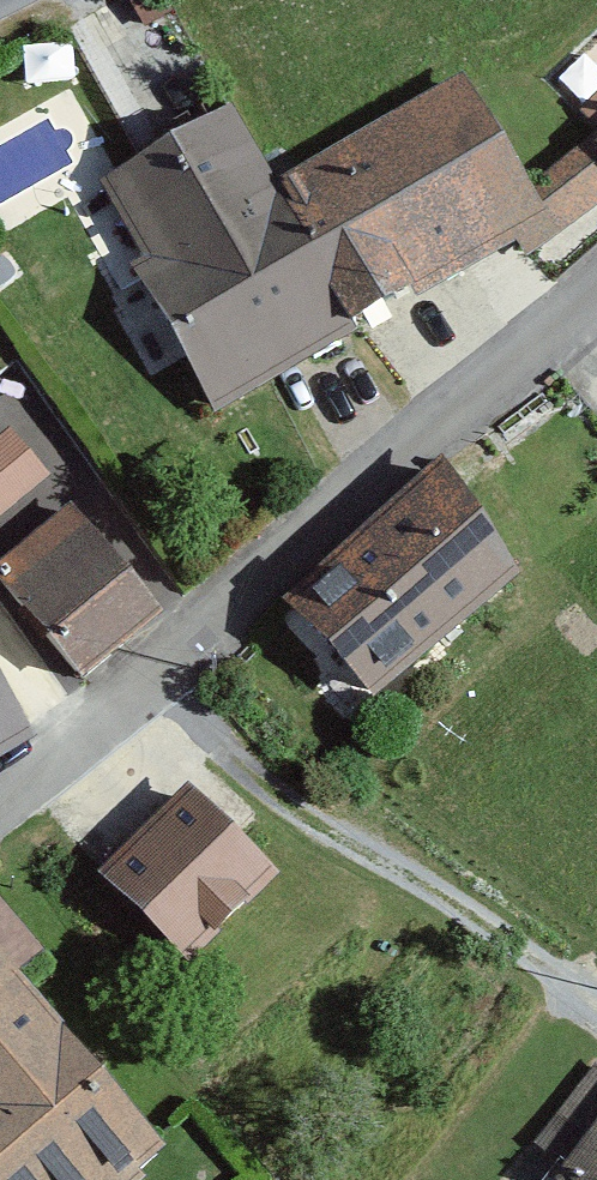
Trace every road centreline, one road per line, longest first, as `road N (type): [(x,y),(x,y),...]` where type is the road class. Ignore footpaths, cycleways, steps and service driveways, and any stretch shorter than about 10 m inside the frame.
road 1 (unclassified): [(596,292),(0,806)]

